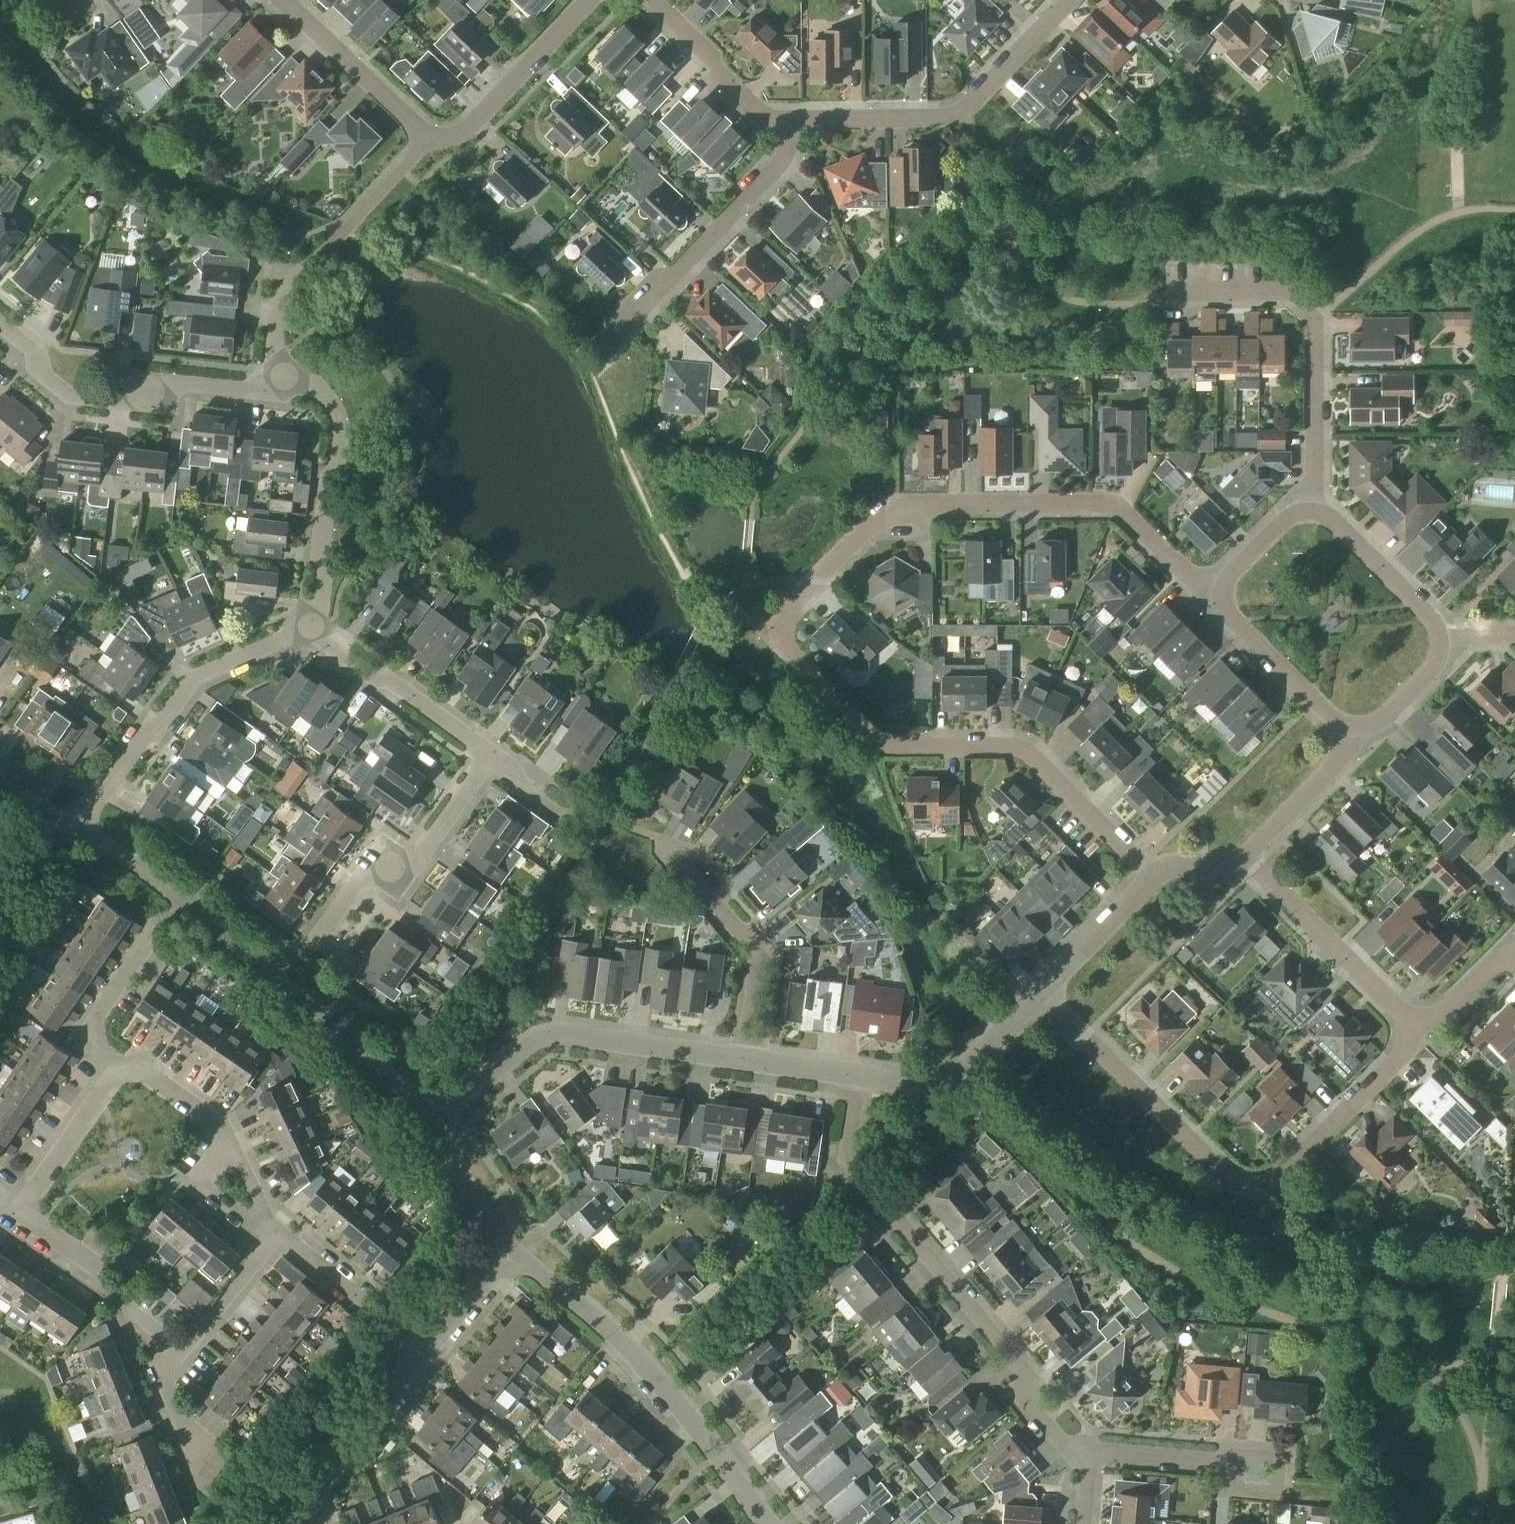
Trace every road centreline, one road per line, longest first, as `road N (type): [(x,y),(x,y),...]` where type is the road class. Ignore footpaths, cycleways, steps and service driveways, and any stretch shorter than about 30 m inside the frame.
road 1 (residential): [(1159,874),(1017,746),(888,744),(780,637),(781,619),(850,542),(911,506),(1102,505),(1129,519),(1200,586),(1223,593)]
road 2 (residential): [(314,630),(325,479),(336,462),(339,418),(302,380),(284,378),(260,394),(155,384),(123,404),(71,400),(0,328)]
road 3 (residential): [(1426,1030),(1280,1177),(1255,1189),(1231,1180),(1041,999)]
road 4 (residential): [(1092,1453),(1069,1450),(1026,1400),(1023,1373),(856,1177),(861,1080)]
road 5 (tertiary): [(434,1118),(222,929),(79,827)]
road 6 (residential): [(280,0),(427,140),(454,139),(587,0)]
road 7 (tertiary): [(763,1523),(675,1399),(514,1252)]
road 8 (residential): [(1313,511),(1316,323),(1286,294),(1176,294)]
road 9 (residential): [(434,1118),(548,1034),(736,1060)]
road 10 (residential): [(794,123),(962,114),(1071,0)]
road 11 (residential): [(79,827),(200,679),(314,630)]
road 12 (residential): [(621,331),(787,155),(794,123)]
road 13 (residential): [(736,1060),(755,957),(648,833)]
road 14 (residential): [(285,1238),(253,1210),(221,1122),(131,1061),(112,1061)]
road 15 (residential): [(315,933),(365,870),(416,858),(492,760)]
road 16 (residential): [(1426,1030),(1244,862)]
road 17 (residential): [(492,760),(314,630)]
road 18 (residential): [(187,1339),(14,1208)]
road 19 (residential): [(325,1523),(307,1492),(423,1357)]
road 20 (residential): [(861,1080),(933,1084),(964,1067),(1041,999)]
road 21 (residential): [(645,0),(771,122),(794,123)]
road 22 (residential): [(1358,727),(1337,722),(1228,613),(1223,593)]
road 23 (residential): [(1313,511),(1334,519),(1432,614),(1441,637)]
road 24 (residential): [(423,1357),(285,1238)]
road 25 (residential): [(1244,862),(1348,751),(1358,727)]
road 26 (residential): [(14,1208),(112,1061)]
road 27 (residential): [(1041,999),(1159,874)]
road 28 (residential): [(207,1496),(166,1402),(166,1372),(187,1339)]
road 29 (residential): [(1259,1463),(1092,1453)]
road 30 (residential): [(112,1061),(94,1021),(157,927)]
road 31 (tertiary): [(514,1252),(483,1215),(434,1118)]
road 32 (residential): [(187,1339),(207,1332),(285,1238)]
road 33 (residential): [(423,1357),(514,1252)]
road 34 (residential): [(1441,637),(1438,662),(1377,723),(1358,727)]
road 35 (residential): [(1223,593),(1232,570),(1292,515),(1313,511)]
road 36 (residential): [(736,1060),(861,1080)]

